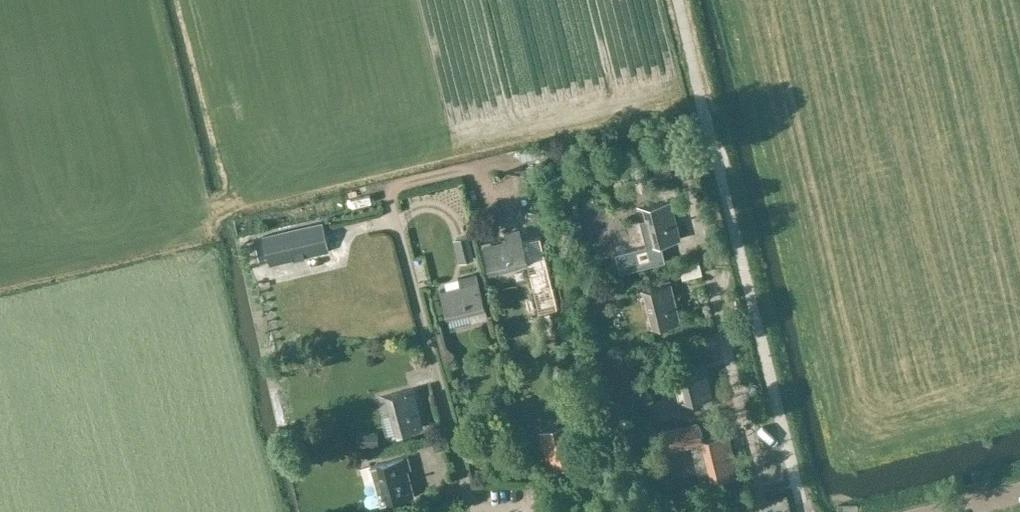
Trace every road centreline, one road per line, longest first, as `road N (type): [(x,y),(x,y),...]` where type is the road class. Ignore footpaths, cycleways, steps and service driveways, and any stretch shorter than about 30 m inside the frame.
road 1 (residential): [(560,511),(474,509),(388,188)]

